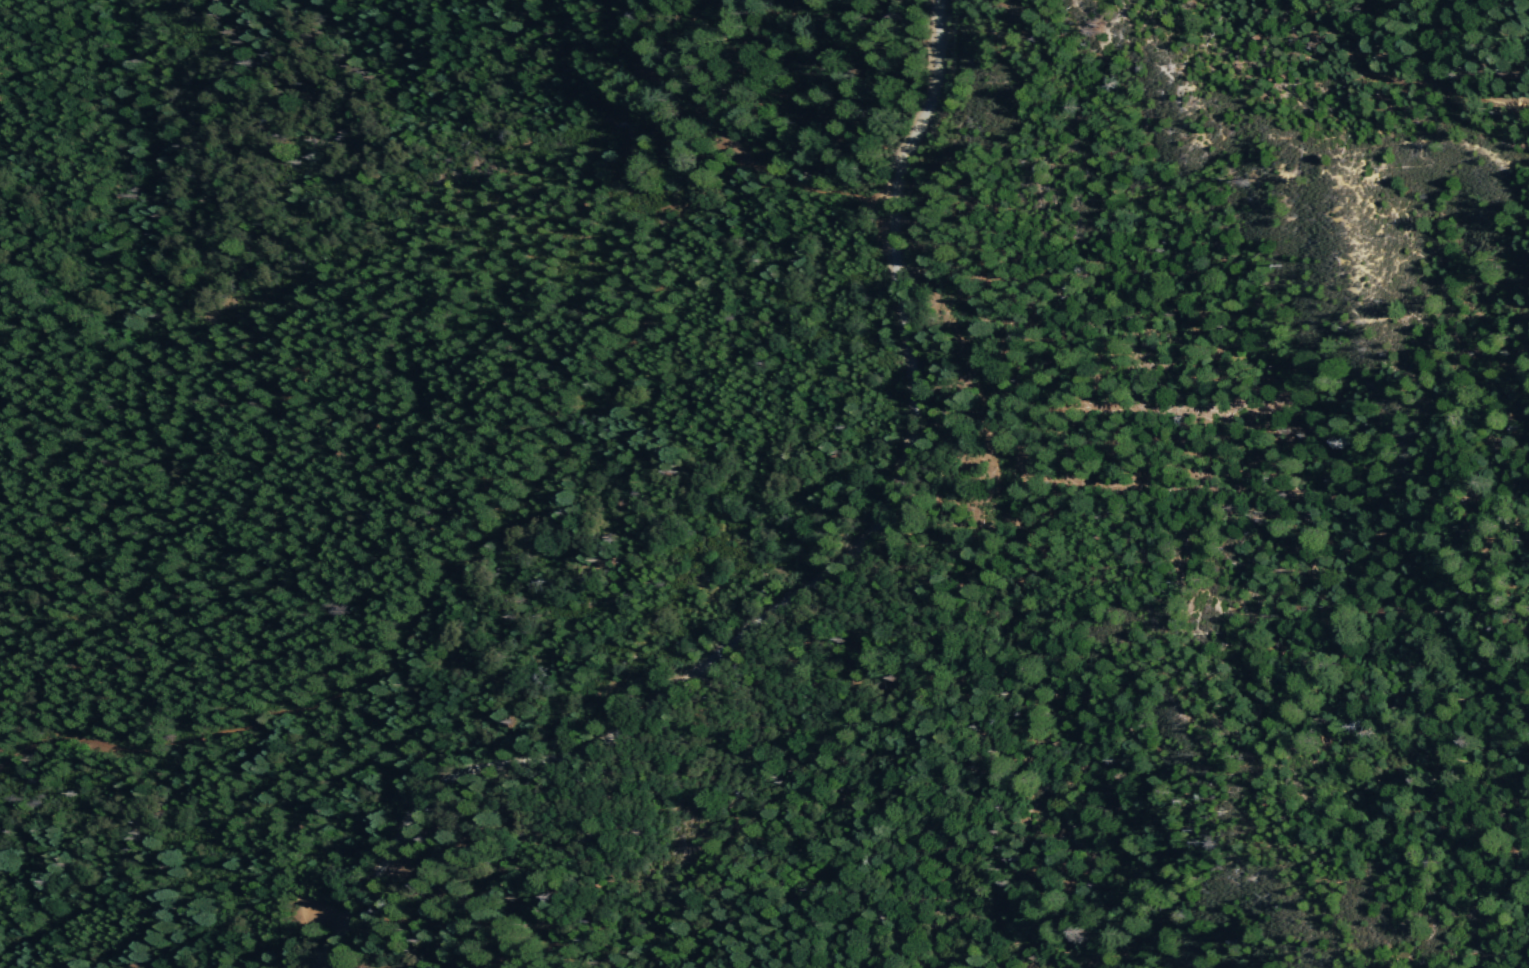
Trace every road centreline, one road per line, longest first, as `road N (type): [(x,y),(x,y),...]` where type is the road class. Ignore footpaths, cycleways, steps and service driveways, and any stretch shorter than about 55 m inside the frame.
road 1 (residential): [(314,967),(430,791),(478,765),(540,759),(605,740),(829,576),(874,526),(893,491),(910,399),(888,198),(933,91),(935,0)]
road 2 (track): [(0,764),(57,736),(118,748),(239,730),(363,680),(416,608),(582,430),(660,278),(681,200),(728,177),(773,175),(888,198)]
road 3 (track): [(1333,0),(1375,42),(1442,77),(1528,101)]

